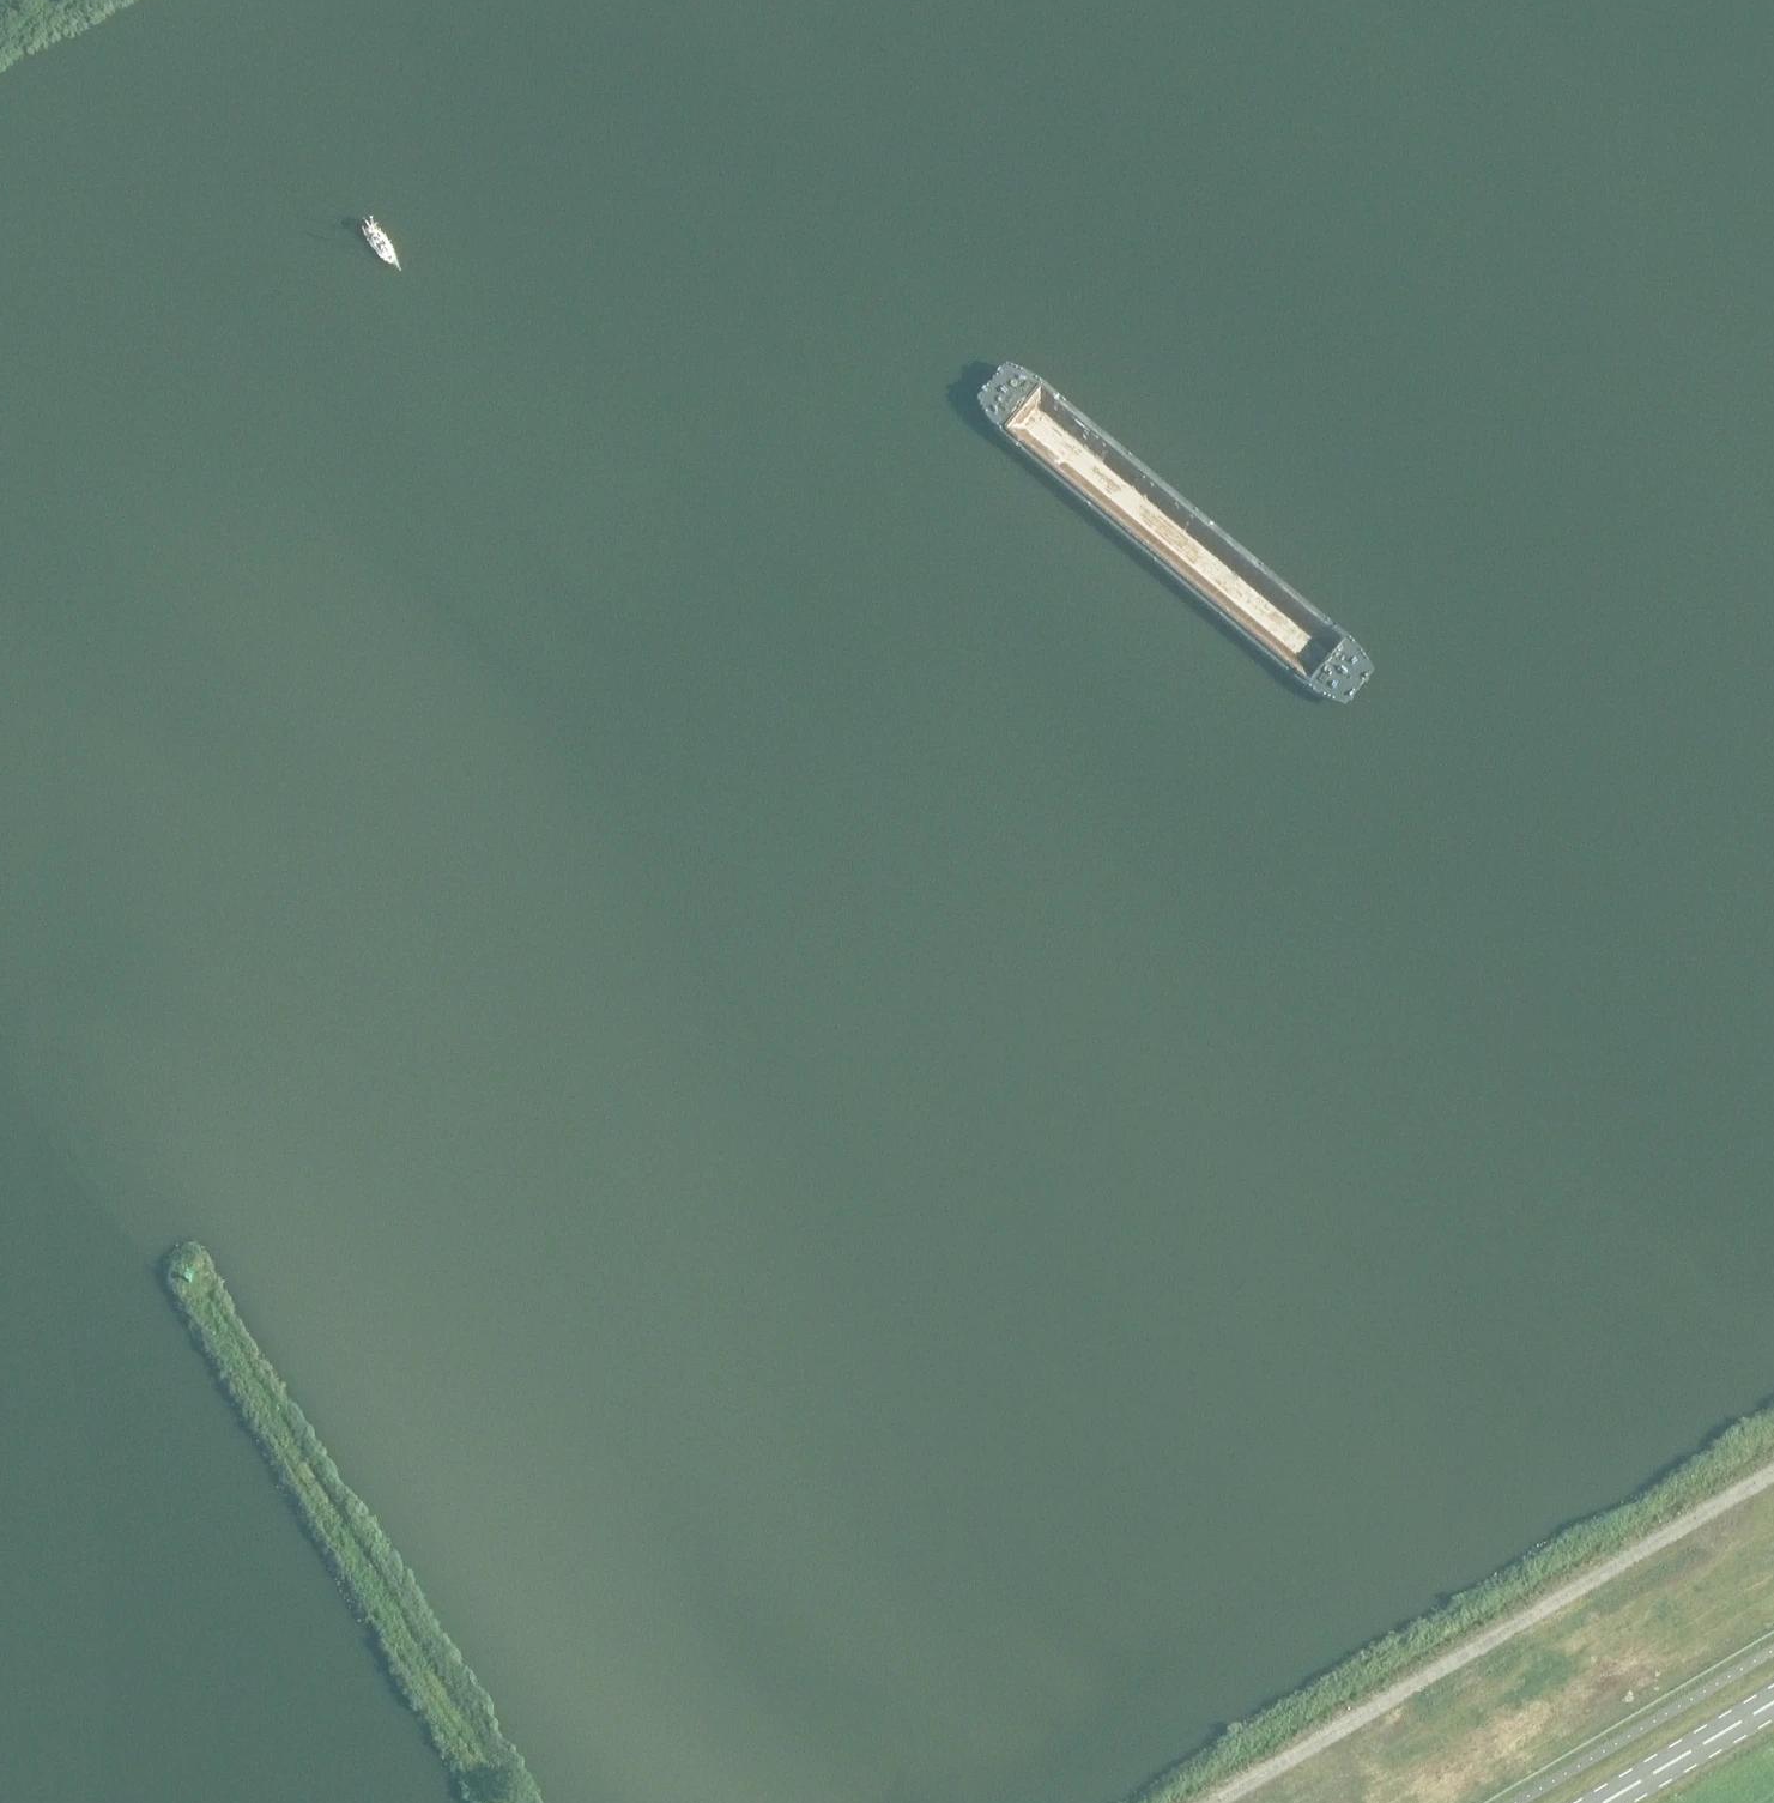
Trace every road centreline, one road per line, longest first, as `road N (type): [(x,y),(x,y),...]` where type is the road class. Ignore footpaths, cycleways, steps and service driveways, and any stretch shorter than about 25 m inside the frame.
road 1 (secondary): [(1594,1802),(1773,1696)]

